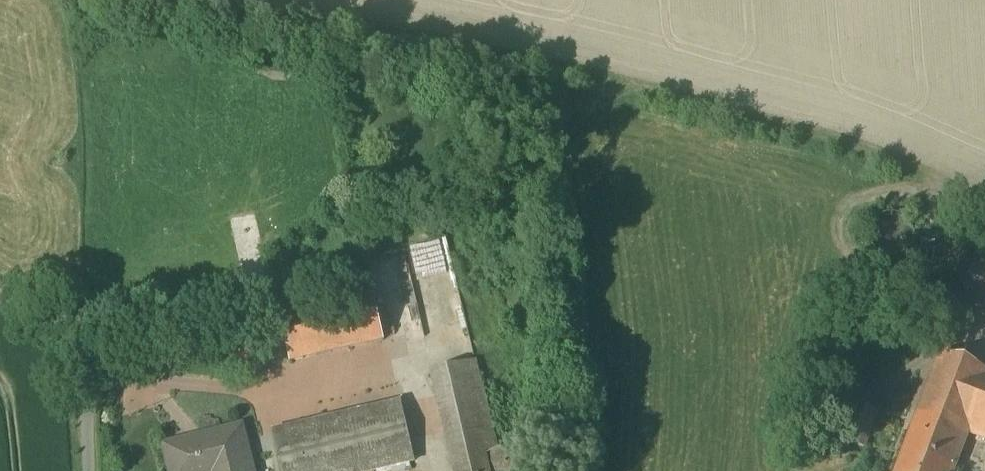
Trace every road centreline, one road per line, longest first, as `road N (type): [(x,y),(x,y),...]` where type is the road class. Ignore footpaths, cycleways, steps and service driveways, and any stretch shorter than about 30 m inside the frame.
road 1 (unclassified): [(0,292),(75,343),(91,394),(92,470)]

